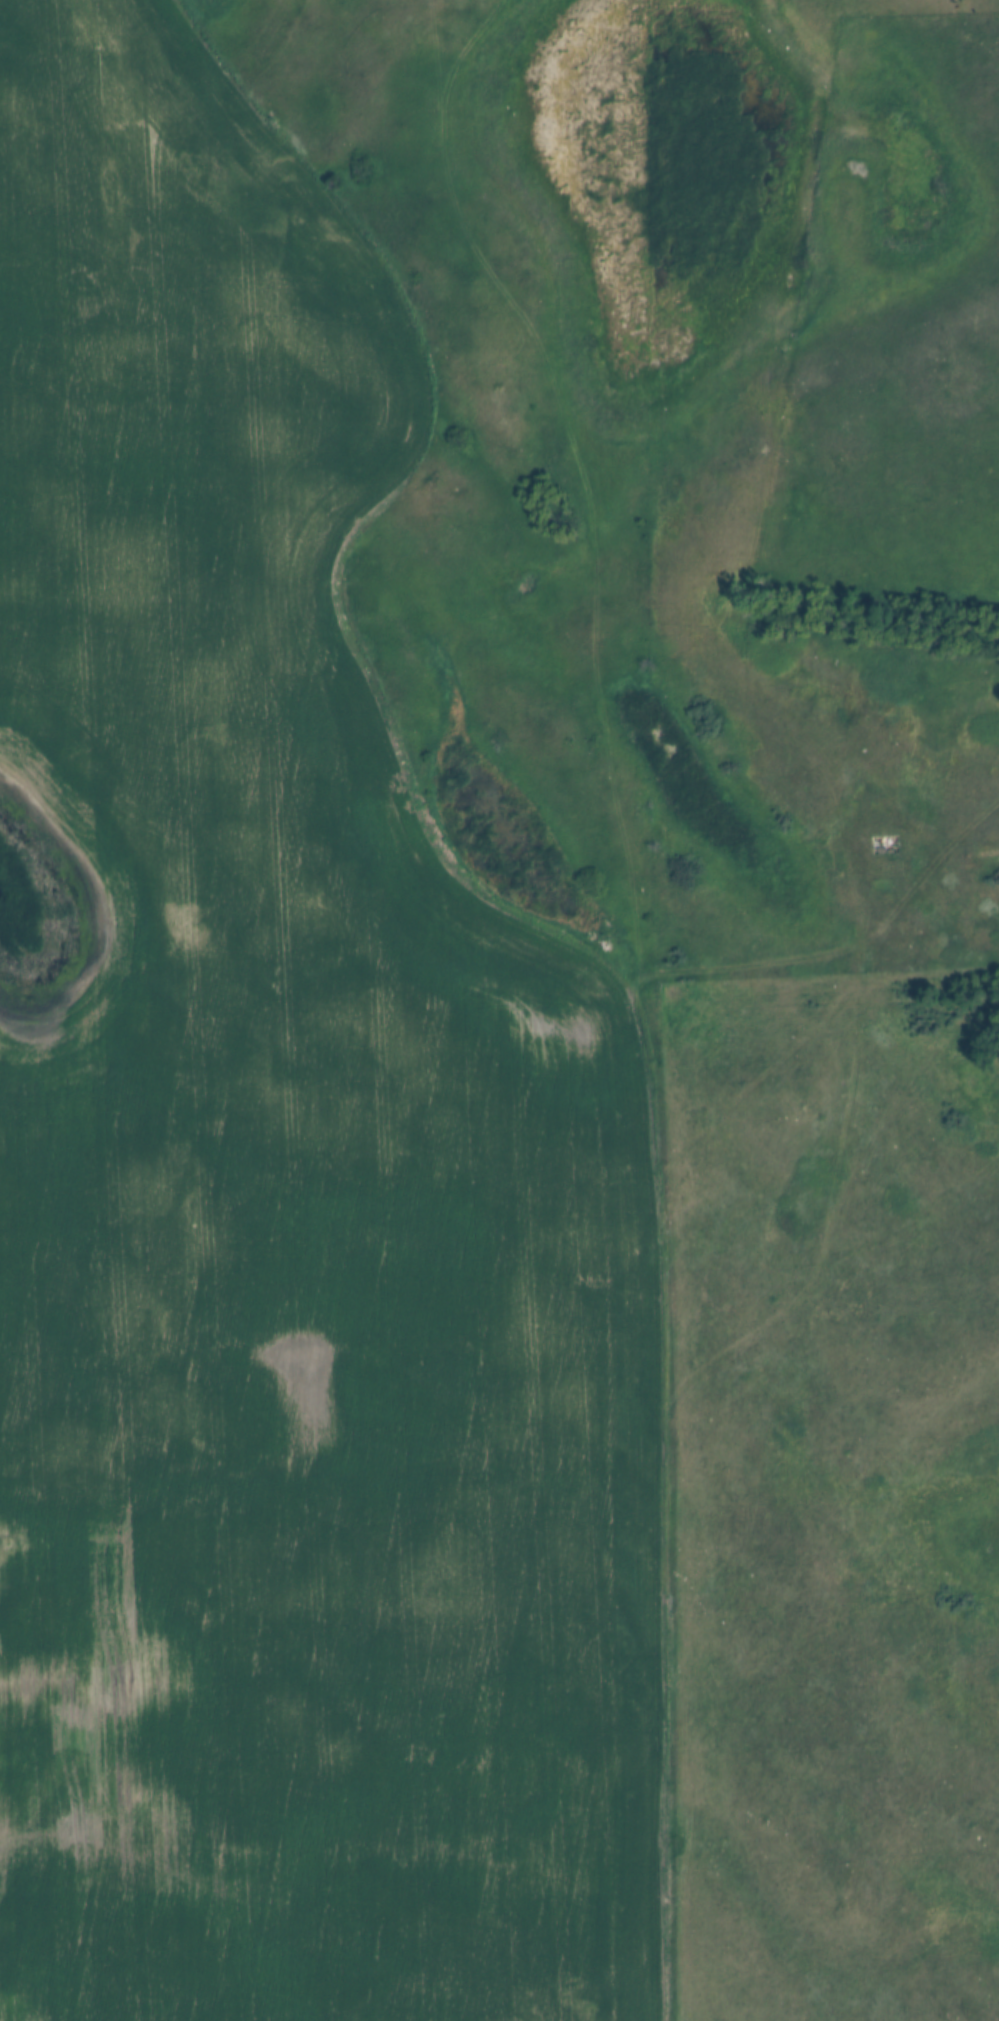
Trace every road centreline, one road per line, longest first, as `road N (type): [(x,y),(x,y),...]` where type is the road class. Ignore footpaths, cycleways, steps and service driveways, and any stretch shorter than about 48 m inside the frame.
road 1 (track): [(646,1036),(655,1200),(656,2020)]

